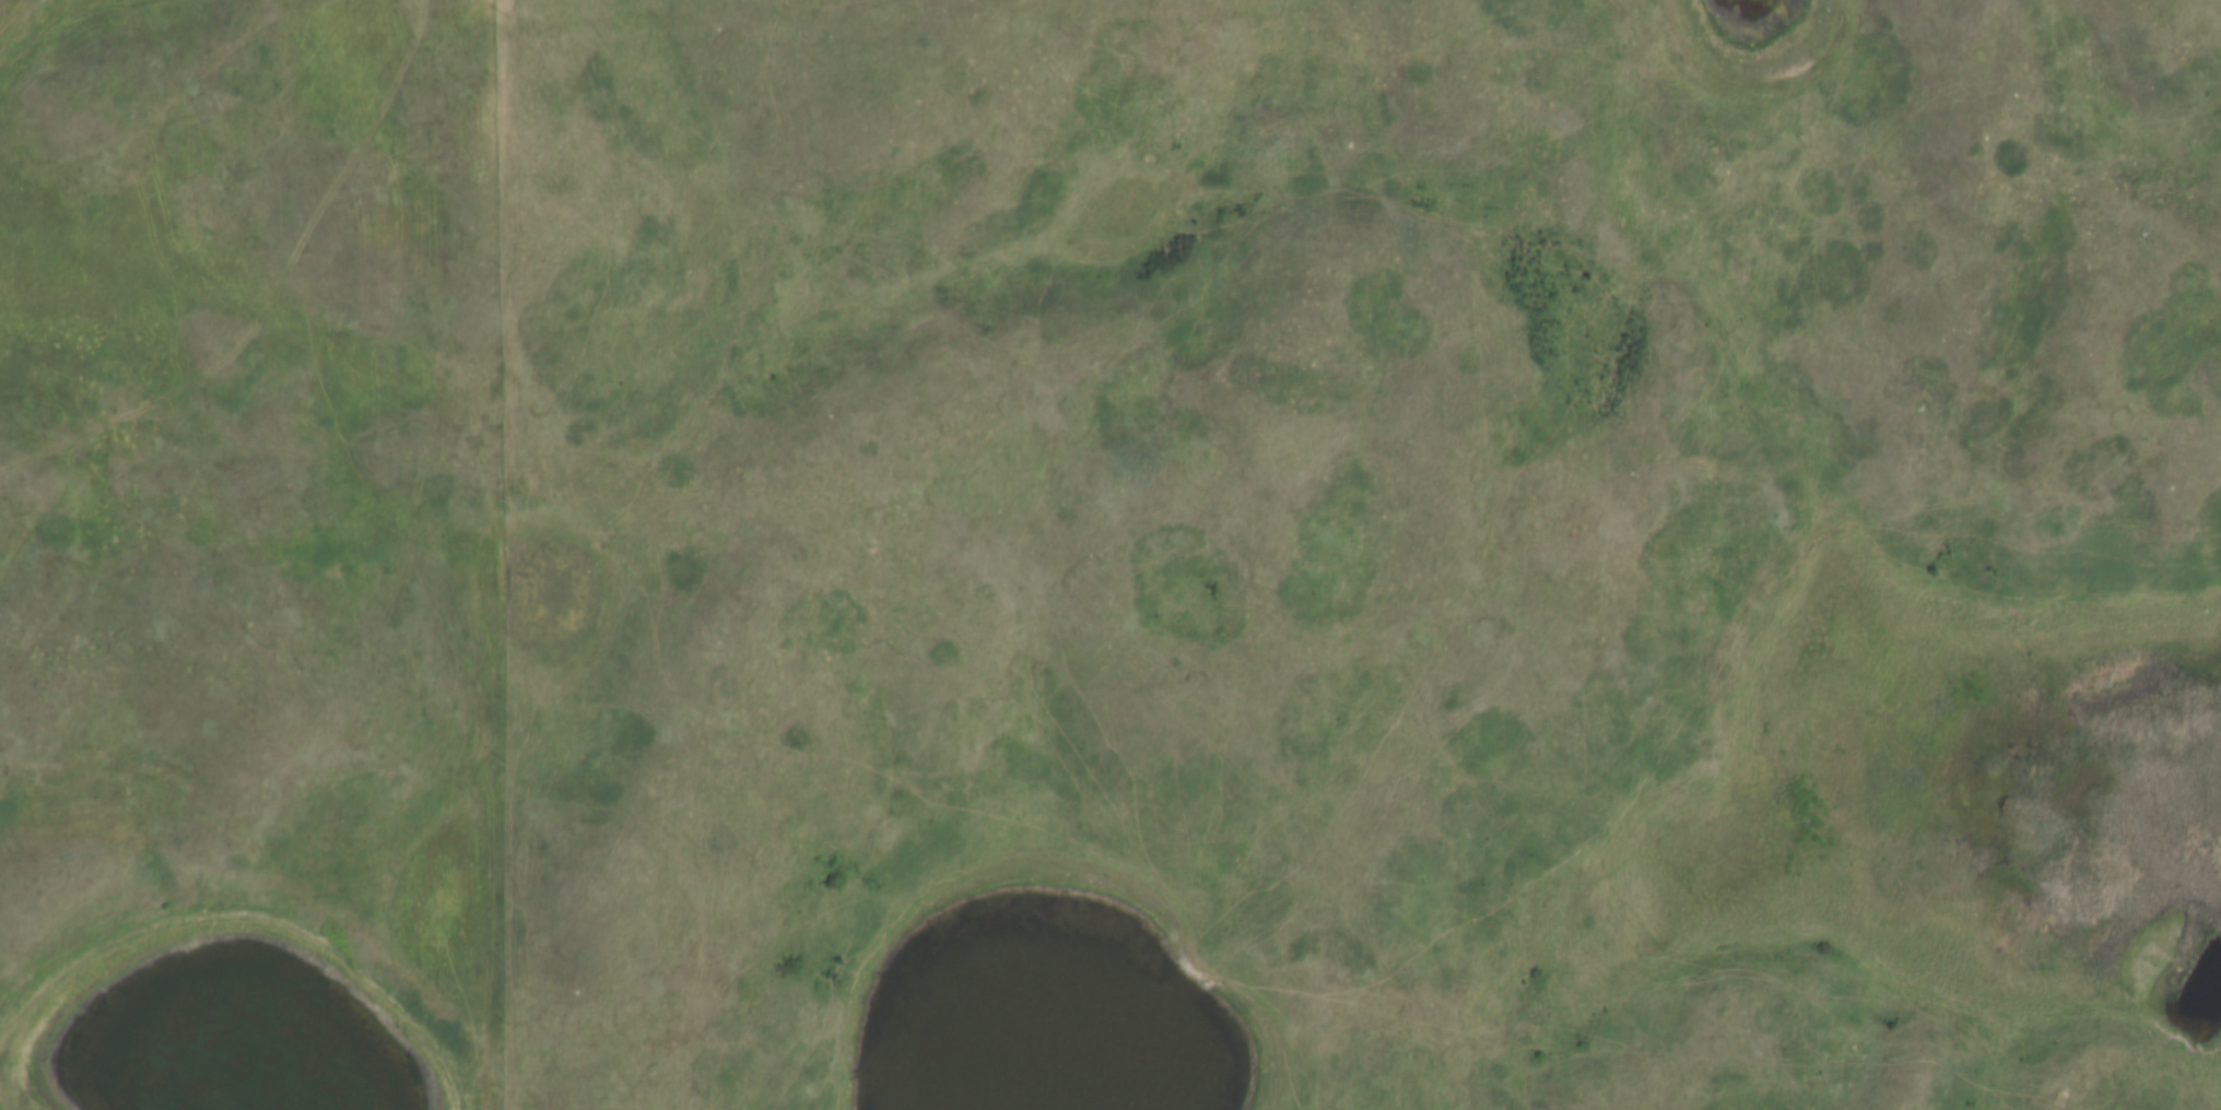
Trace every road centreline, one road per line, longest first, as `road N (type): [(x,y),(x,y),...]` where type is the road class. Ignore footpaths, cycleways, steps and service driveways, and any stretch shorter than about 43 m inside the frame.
road 1 (track): [(0,472),(204,370),(254,328),(401,66),(419,0)]

